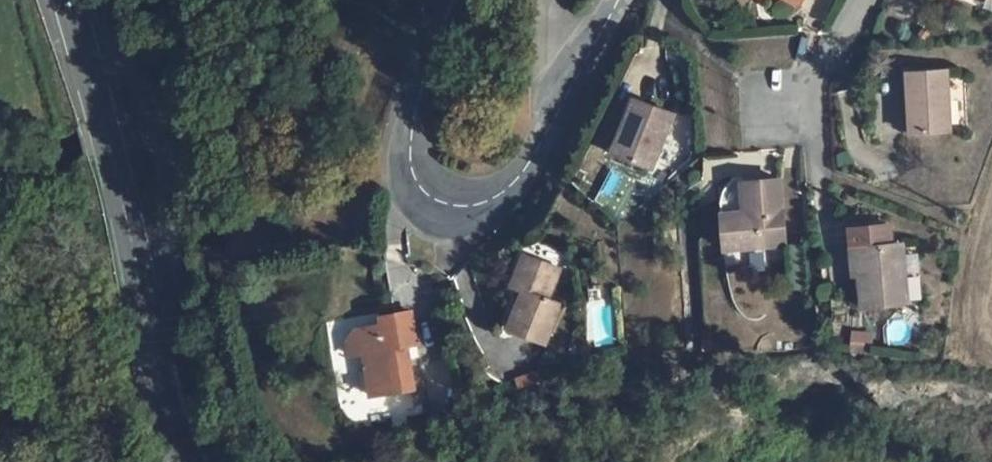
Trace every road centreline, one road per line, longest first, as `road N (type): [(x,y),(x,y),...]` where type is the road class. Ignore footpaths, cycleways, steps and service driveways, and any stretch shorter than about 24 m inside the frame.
road 1 (secondary): [(191,461),(158,384),(119,171),(70,0)]
road 2 (residential): [(451,0),(423,98),(420,177),(475,193),(568,84)]
road 3 (residential): [(863,0),(784,114)]

